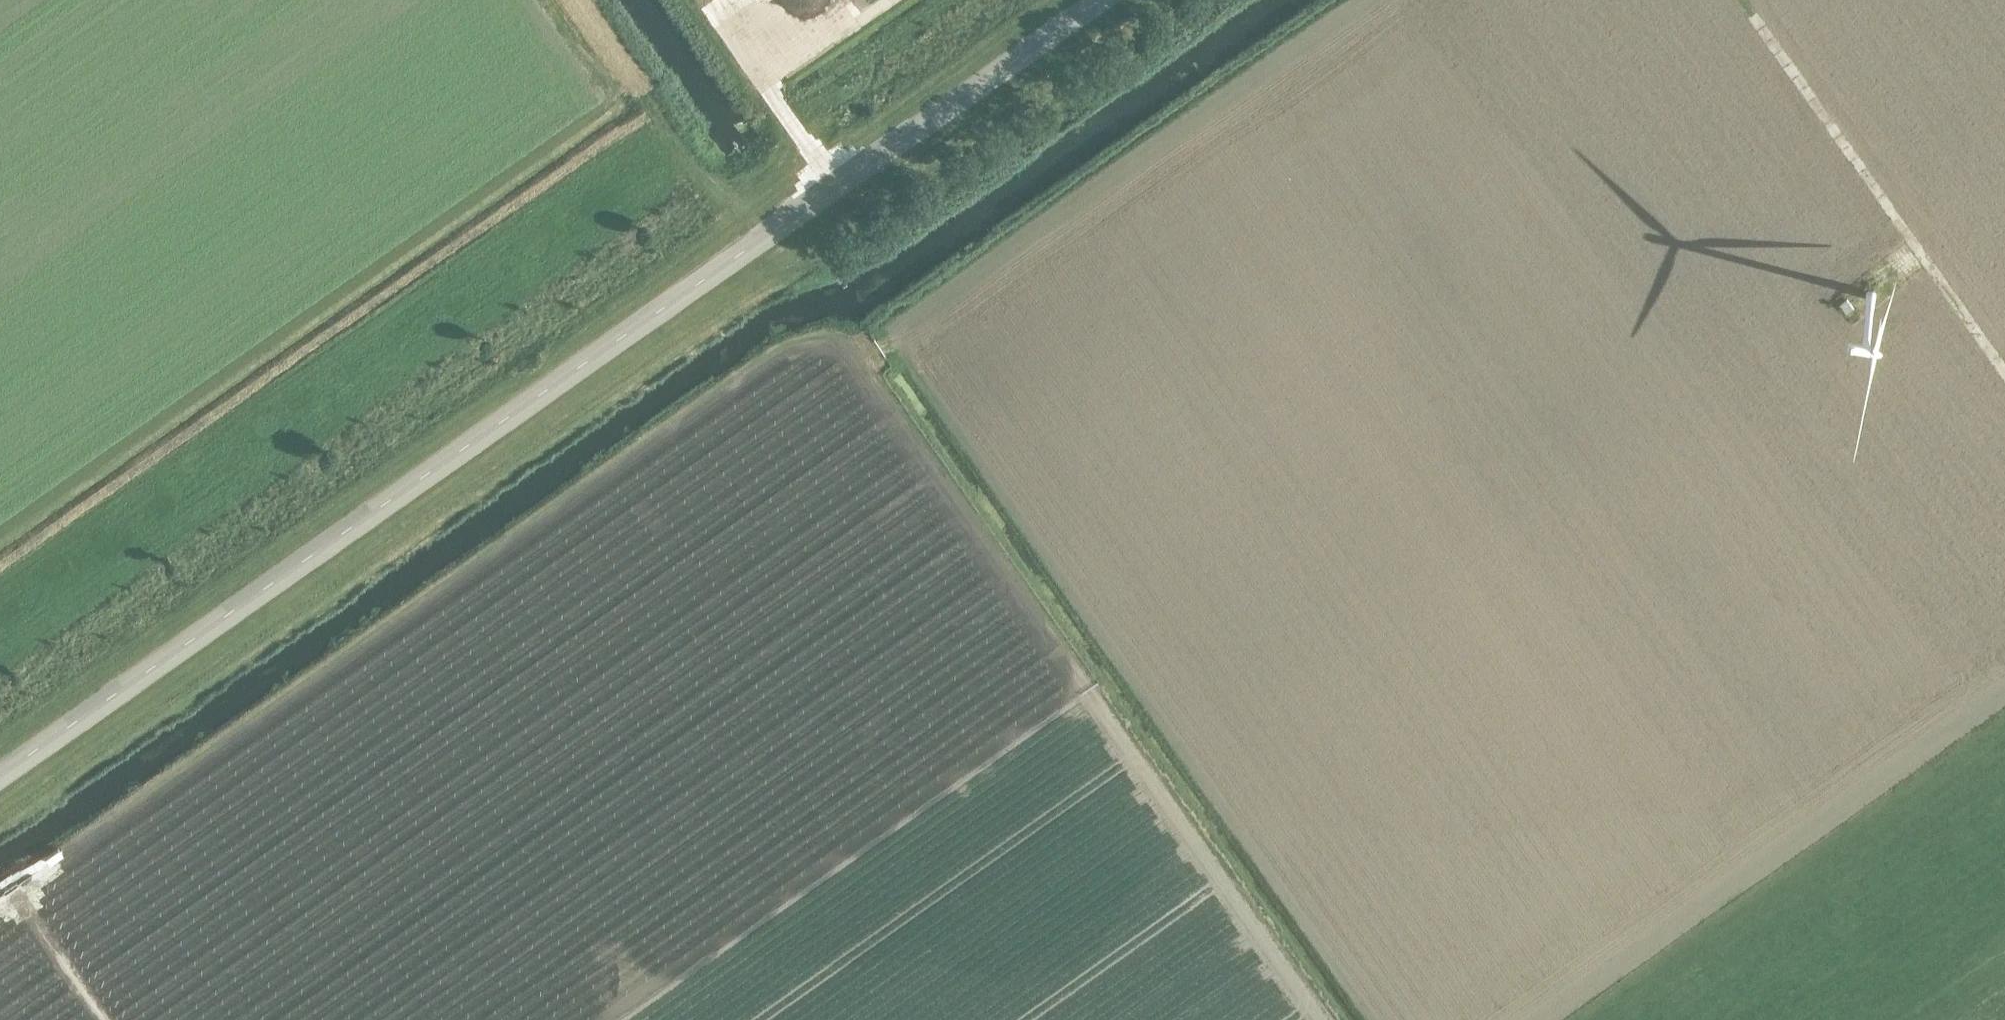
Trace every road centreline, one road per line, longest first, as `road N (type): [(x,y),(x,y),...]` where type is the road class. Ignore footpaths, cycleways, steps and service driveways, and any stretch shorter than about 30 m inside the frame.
road 1 (track): [(1118,739),(852,362),(803,344),(780,351),(0,901)]
road 2 (unclassified): [(0,779),(1106,0)]
road 3 (track): [(1753,20),(2004,377)]
road 4 (track): [(105,1019),(15,890)]

